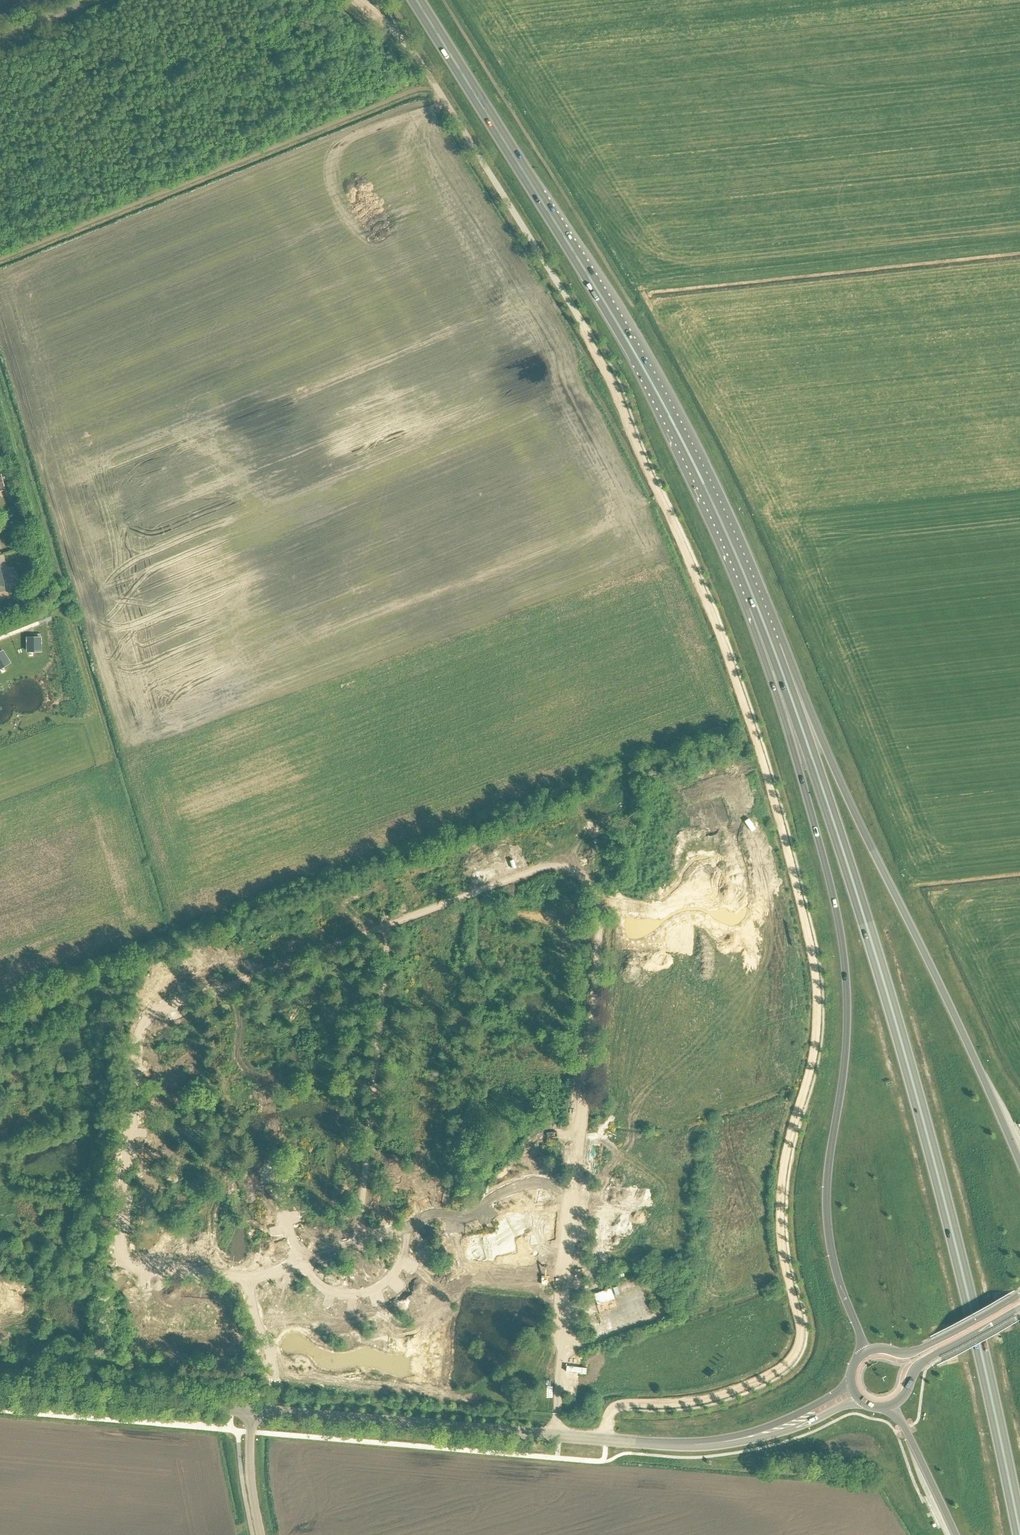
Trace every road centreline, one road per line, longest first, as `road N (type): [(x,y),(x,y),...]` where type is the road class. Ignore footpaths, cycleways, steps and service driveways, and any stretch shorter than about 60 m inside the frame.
road 1 (track): [(584,326),(706,601),(751,725),(802,910),(817,1027),(780,1193),(798,1347),(789,1362),(735,1391),(609,1410),(601,1440)]
road 2 (trunk): [(773,647),(911,1076),(1019,1534)]
road 3 (trunk): [(757,608),(842,943),(846,1050),(826,1205),(831,1252),(862,1354)]
road 4 (trunk): [(757,608),(638,360),(417,0)]
road 5 (trunk): [(1019,1163),(773,647)]
road 6 (tertiary): [(253,1413),(635,1443),(749,1437)]
road 7 (unclassified): [(416,54),(584,326)]
road 8 (tertiary): [(0,1390),(233,1412)]
road 9 (primary): [(1019,1294),(917,1351),(862,1354)]
road 10 (primary): [(885,1407),(905,1393),(917,1366),(1019,1308)]
road 11 (trunk): [(885,1407),(905,1428),(955,1534)]
road 12 (unclassified): [(261,1534),(251,1478),(253,1413)]

